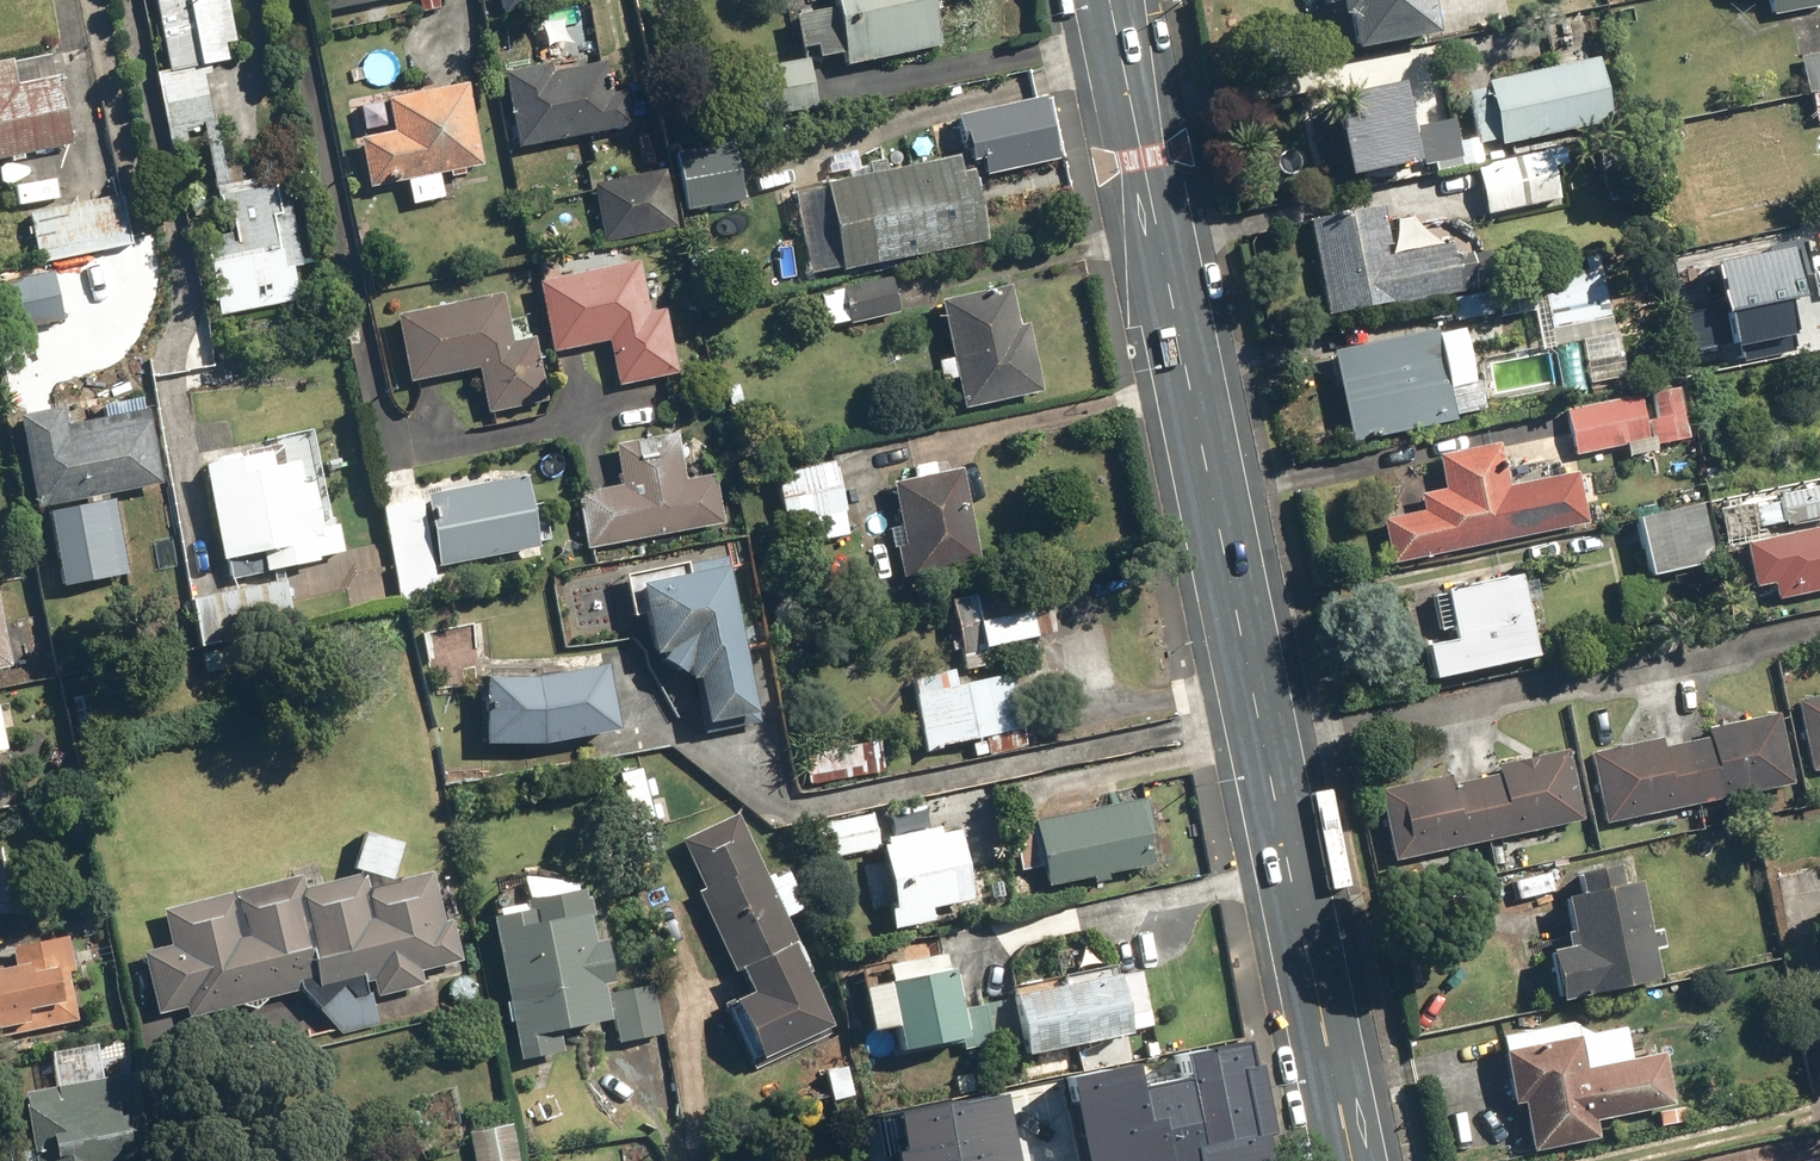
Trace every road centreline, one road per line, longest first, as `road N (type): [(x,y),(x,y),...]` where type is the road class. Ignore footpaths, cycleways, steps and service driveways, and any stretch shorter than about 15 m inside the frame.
road 1 (secondary): [(1112,0),(1350,1160)]

